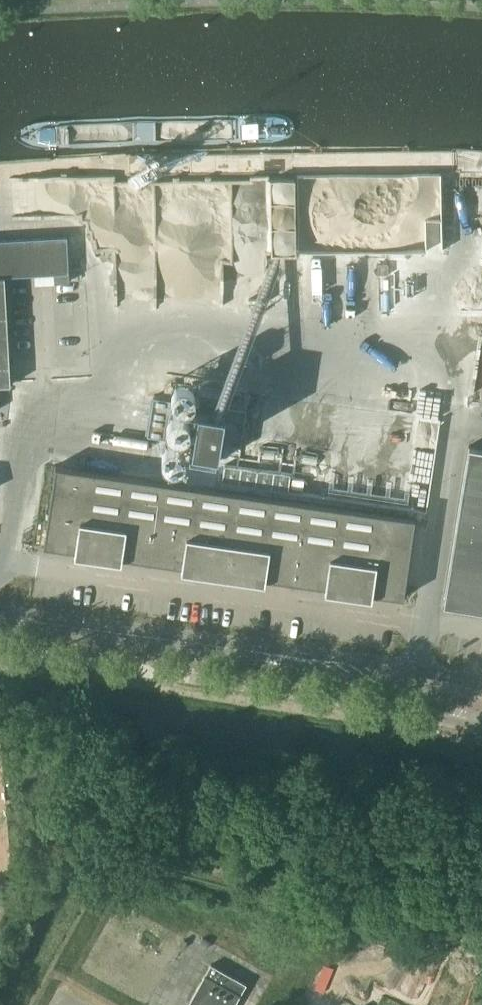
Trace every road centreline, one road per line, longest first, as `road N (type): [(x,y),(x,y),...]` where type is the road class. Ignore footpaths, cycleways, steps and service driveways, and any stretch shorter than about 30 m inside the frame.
road 1 (tertiary): [(481,698),(0,620)]

